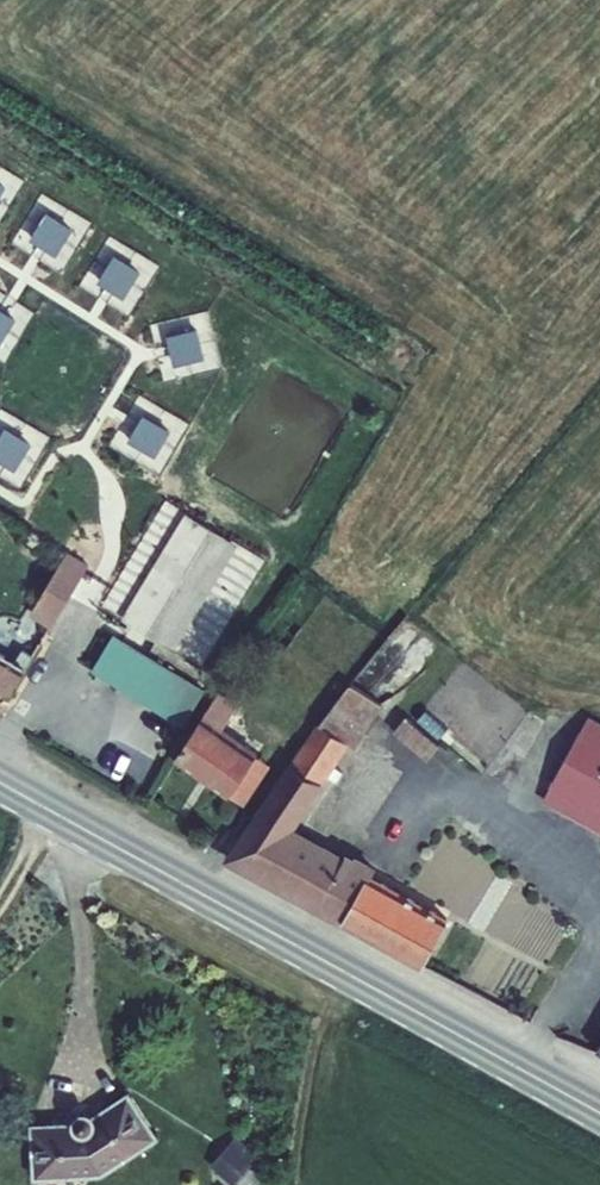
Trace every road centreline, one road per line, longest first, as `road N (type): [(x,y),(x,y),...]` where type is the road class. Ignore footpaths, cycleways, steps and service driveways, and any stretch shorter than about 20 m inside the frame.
road 1 (secondary): [(0,780),(599,1111)]

